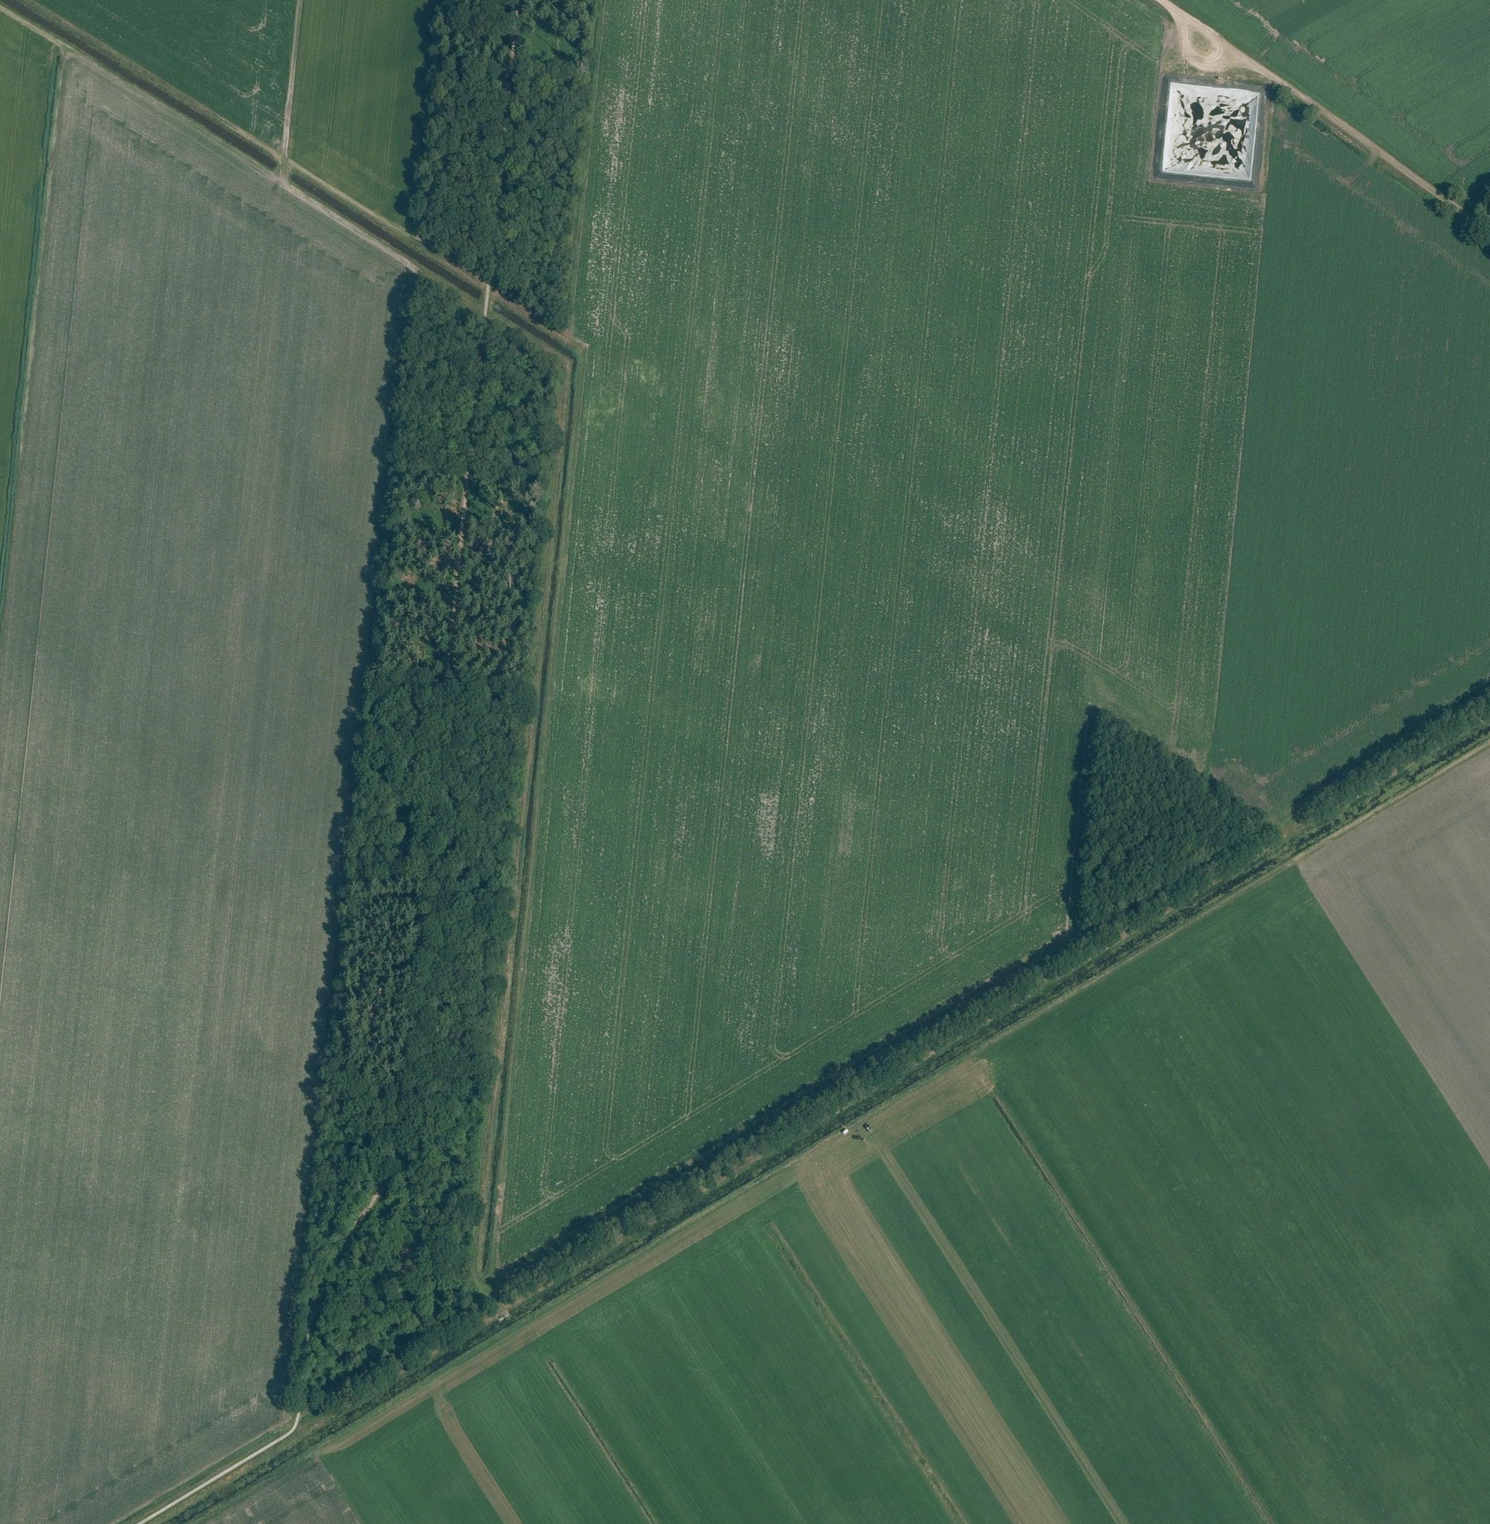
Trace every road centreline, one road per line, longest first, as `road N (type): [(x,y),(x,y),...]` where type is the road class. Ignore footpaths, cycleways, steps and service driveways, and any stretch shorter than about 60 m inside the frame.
road 1 (track): [(298,1419),(1238,847),(1283,829),(1489,696)]
road 2 (track): [(1154,0),(1489,235)]

